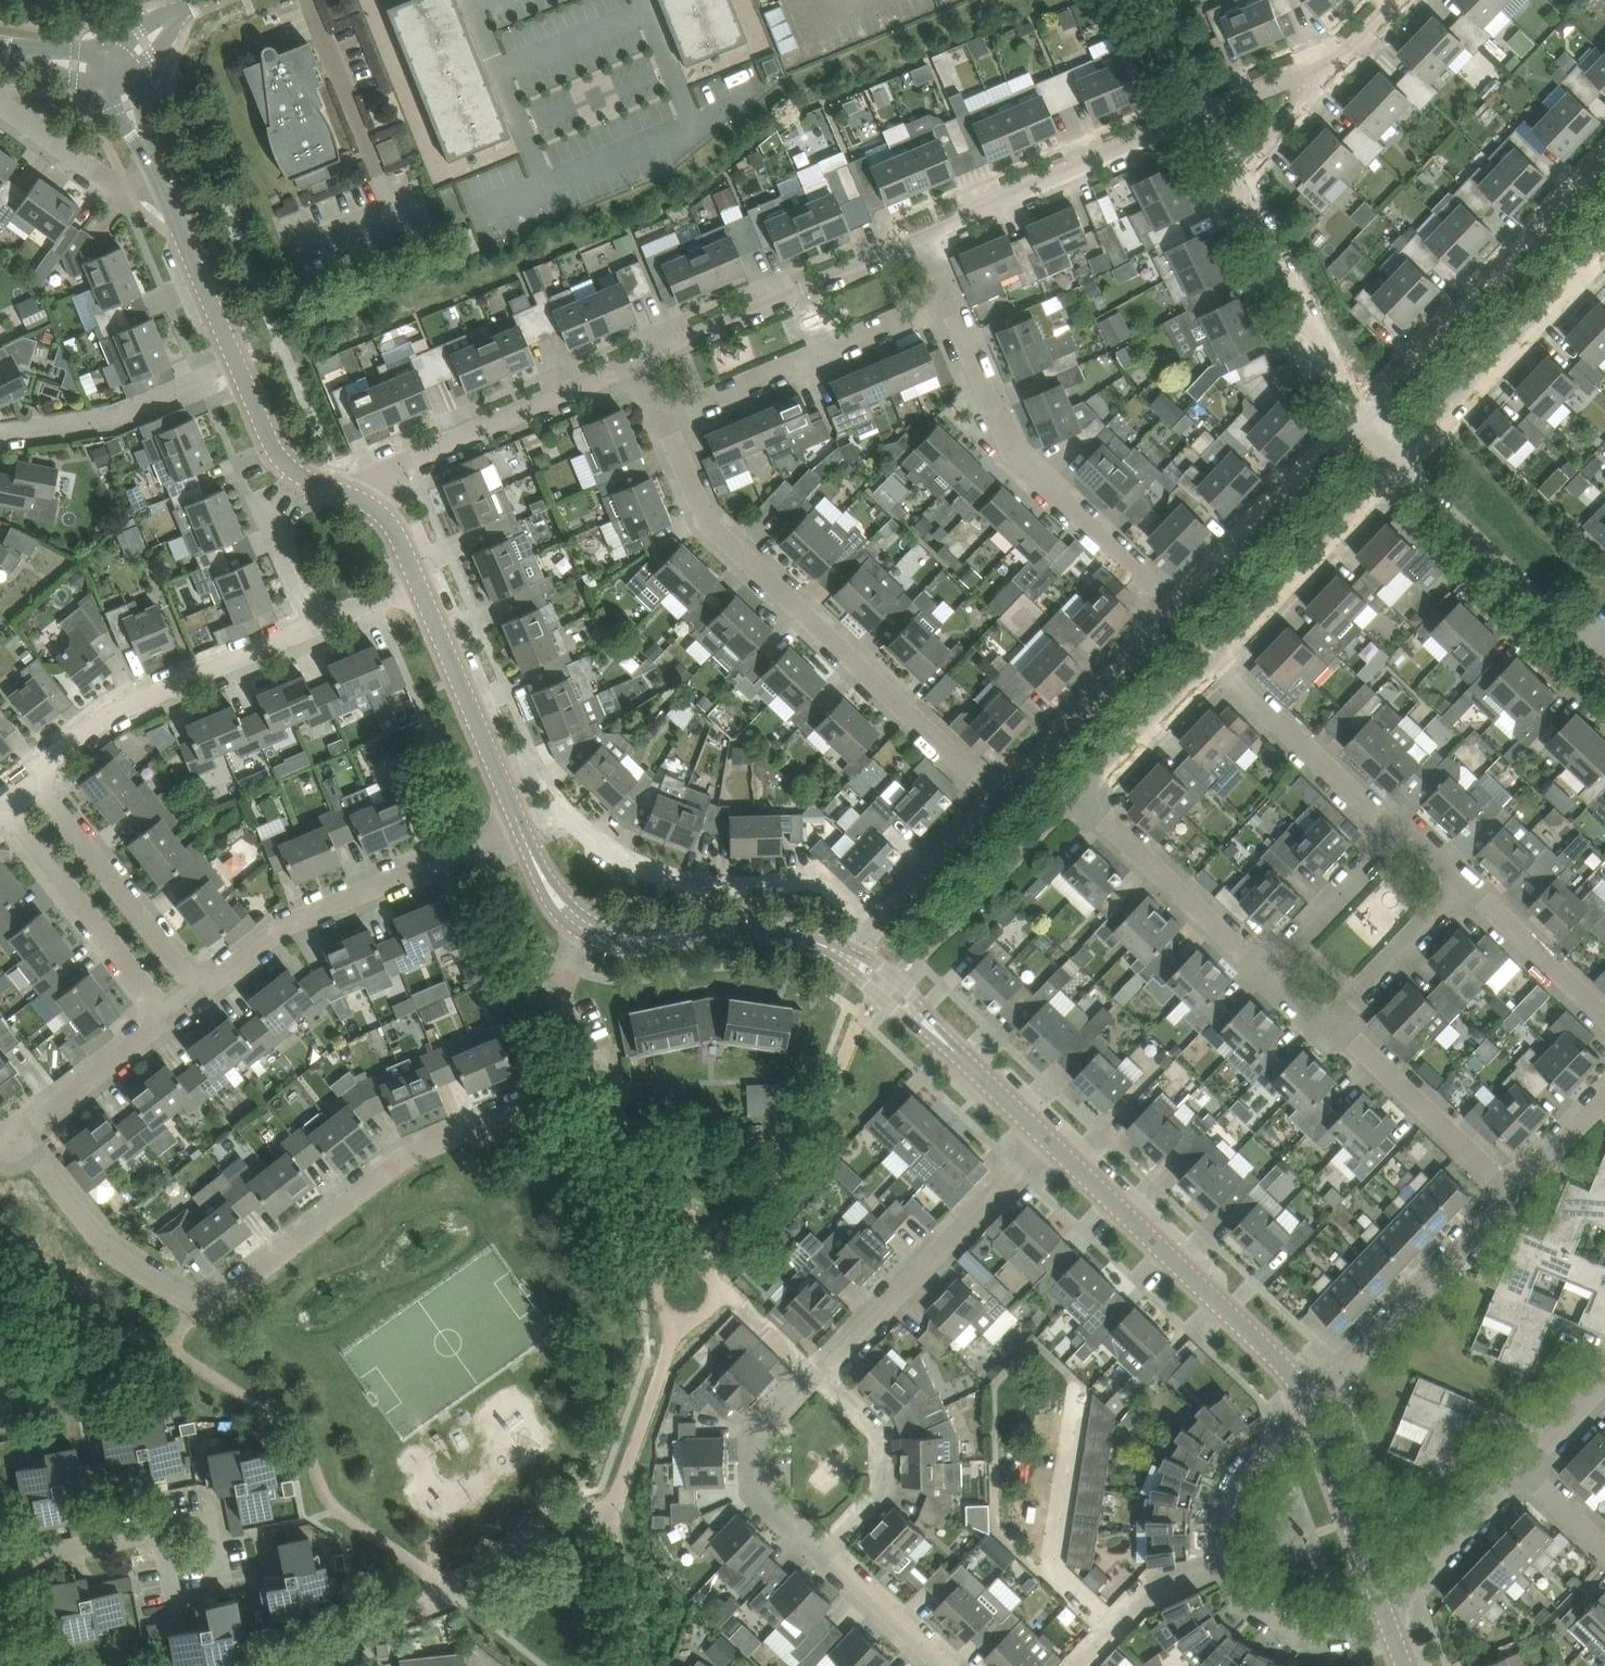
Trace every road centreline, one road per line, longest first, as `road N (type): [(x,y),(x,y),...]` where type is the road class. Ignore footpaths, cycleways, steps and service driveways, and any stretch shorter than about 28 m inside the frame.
road 1 (residential): [(595,1078),(406,1156),(215,1306),(200,1306),(101,1245),(18,1130)]
road 2 (residential): [(998,799),(707,518),(666,425)]
road 3 (residential): [(1270,973),(1079,797),(1216,658)]
road 4 (residential): [(881,923),(819,878),(698,885),(622,852),(571,809),(520,827)]
road 5 (residential): [(1175,611),(1012,448),(950,306)]
road 6 (tertiary): [(1306,1407),(1274,1351),(1044,1138)]
road 7 (residential): [(198,990),(286,924),(520,827)]
road 8 (residential): [(1604,156),(1361,415)]
road 9 (residential): [(817,1373),(1044,1138)]
road 10 (residential): [(31,771),(113,708),(317,623)]
road 11 (residential): [(359,498),(375,472),(636,359)]
road 12 (residential): [(922,235),(1209,110)]
road 13 (residential): [(636,359),(922,235)]
road 14 (residential): [(666,425),(950,306)]
road 15 (residential): [(1306,1407),(1511,1194)]
road 16 (residential): [(1403,465),(1604,263)]
road 17 (residential): [(1361,415),(1235,170)]
road 18 (residential): [(198,990),(31,771)]
road 19 (residential): [(166,1019),(0,800)]
road 20 (residential): [(1082,1387),(1056,1570),(1119,1628)]
road 21 (residential): [(1361,415),(1175,611)]
road 22 (residential): [(1216,658),(1403,465)]
road 23 (residential): [(215,1584),(203,1523),(0,1561)]
road 24 (tertiary): [(520,827),(419,582)]
road 25 (residential): [(1175,611),(998,799)]
road 26 (residential): [(1587,646),(1403,465)]
road 27 (residential): [(1406,827),(1381,816),(1216,658)]
road 28 (residential): [(0,437),(96,423),(238,370)]
road 29 (residential): [(1511,1194),(1328,1026)]
road 30 (residential): [(821,1549),(754,1488),(755,1436),(817,1373)]
road 31 (residential): [(821,1549),(880,1487),(881,1432),(817,1373)]
road 32 (residential): [(1328,1026),(1469,882)]
road 33 (tertiary): [(238,370),(163,183)]
road 34 (tertiary): [(1379,1594),(1306,1407)]
road 35 (residential): [(1270,973),(1406,827)]
road 36 (residential): [(1379,1594),(1415,1581),(1526,1470)]
road 37 (residential): [(1387,1615),(1334,1631),(1278,1621),(1245,1592),(1233,1562)]
road 38 (residential): [(163,183),(111,182),(0,104)]
road 39 (residential): [(1604,1010),(1469,882)]
road 40 (residential): [(18,1130),(166,1019)]
road 41 (residential): [(1233,1562),(1231,1515),(1254,1469),(1306,1407)]
road 42 (tertiary): [(850,957),(792,933),(683,930)]
road 43 (residential): [(998,799),(881,923)]
road 44 (residential): [(945,1665),(821,1549)]
road 45 (residential): [(1235,170),(1347,52)]
road 46 (residential): [(317,623),(275,520),(305,479)]
road 47 (tertiary): [(969,1062),(897,979),(850,957)]
road 48 (tertiary): [(850,957),(862,976),(969,1062)]
road 49 (residential): [(595,1078),(562,998),(585,935)]
road 50 (residential): [(1209,110),(1347,52)]
road 51 (residential): [(1119,1628),(1157,1586),(1233,1562)]
road 52 (residential): [(1511,1194),(1604,1096)]
road 53 (tertiary): [(305,479),(277,454),(238,370)]
road 54 (tertiary): [(523,834),(557,913),(585,935)]

